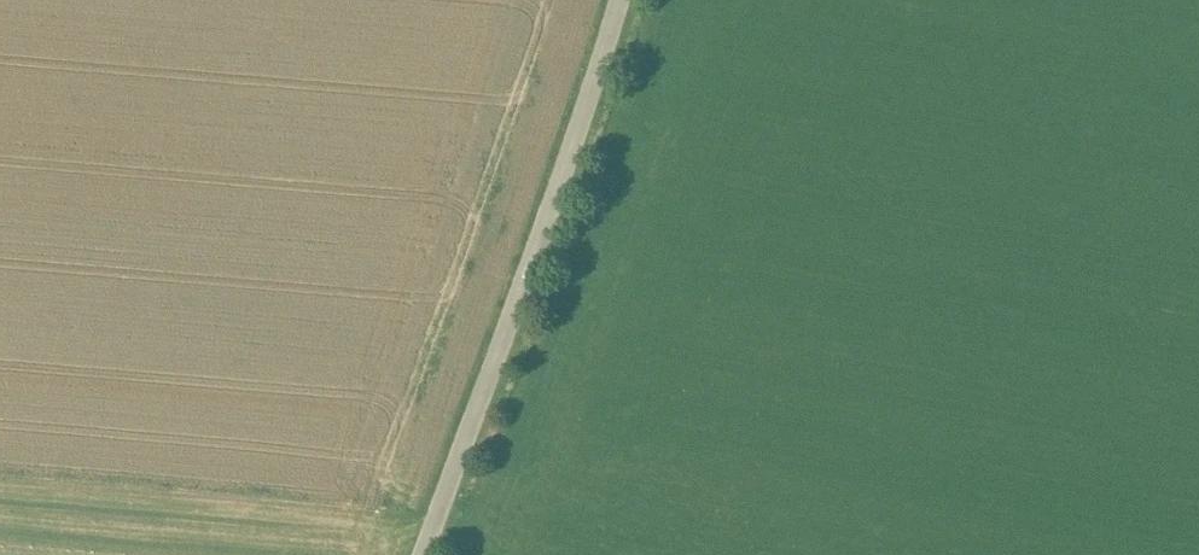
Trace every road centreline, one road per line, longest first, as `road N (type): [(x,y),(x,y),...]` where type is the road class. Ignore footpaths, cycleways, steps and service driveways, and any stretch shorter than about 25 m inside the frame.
road 1 (unclassified): [(626,0),(428,554)]

